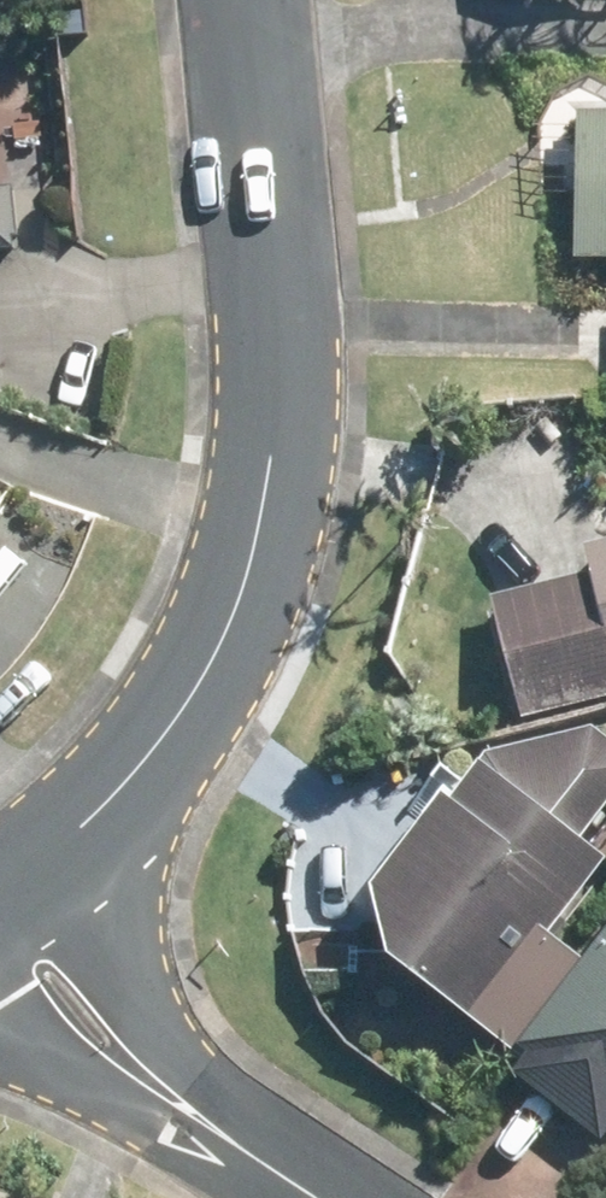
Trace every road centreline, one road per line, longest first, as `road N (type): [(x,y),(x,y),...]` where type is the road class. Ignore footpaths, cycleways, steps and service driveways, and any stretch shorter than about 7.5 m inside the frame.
road 1 (residential): [(0,884),(99,810),(164,747),(253,568),(280,450),(280,364),(249,43)]
road 2 (residential): [(319,1197),(107,1047),(0,905)]
road 3 (residential): [(605,20),(249,43)]

